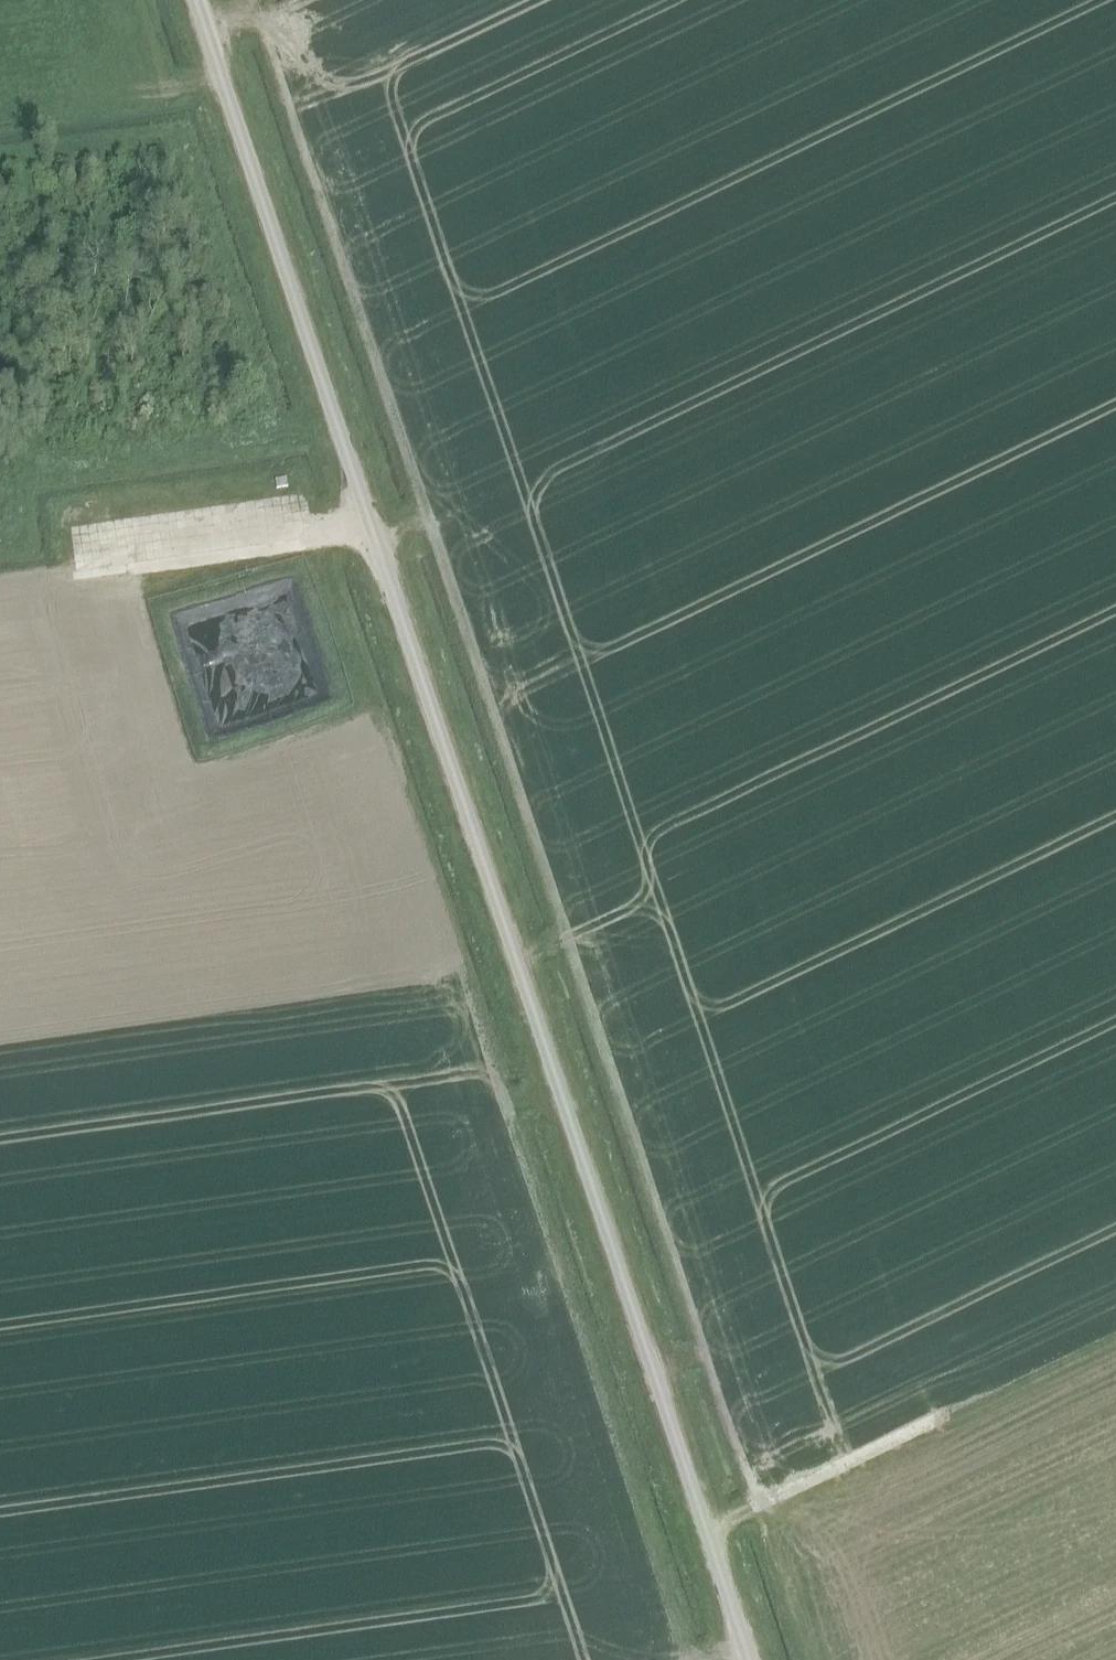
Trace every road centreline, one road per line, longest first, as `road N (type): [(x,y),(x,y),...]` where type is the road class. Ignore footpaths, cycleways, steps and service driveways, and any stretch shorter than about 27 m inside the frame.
road 1 (unclassified): [(748,1659),(195,0)]

